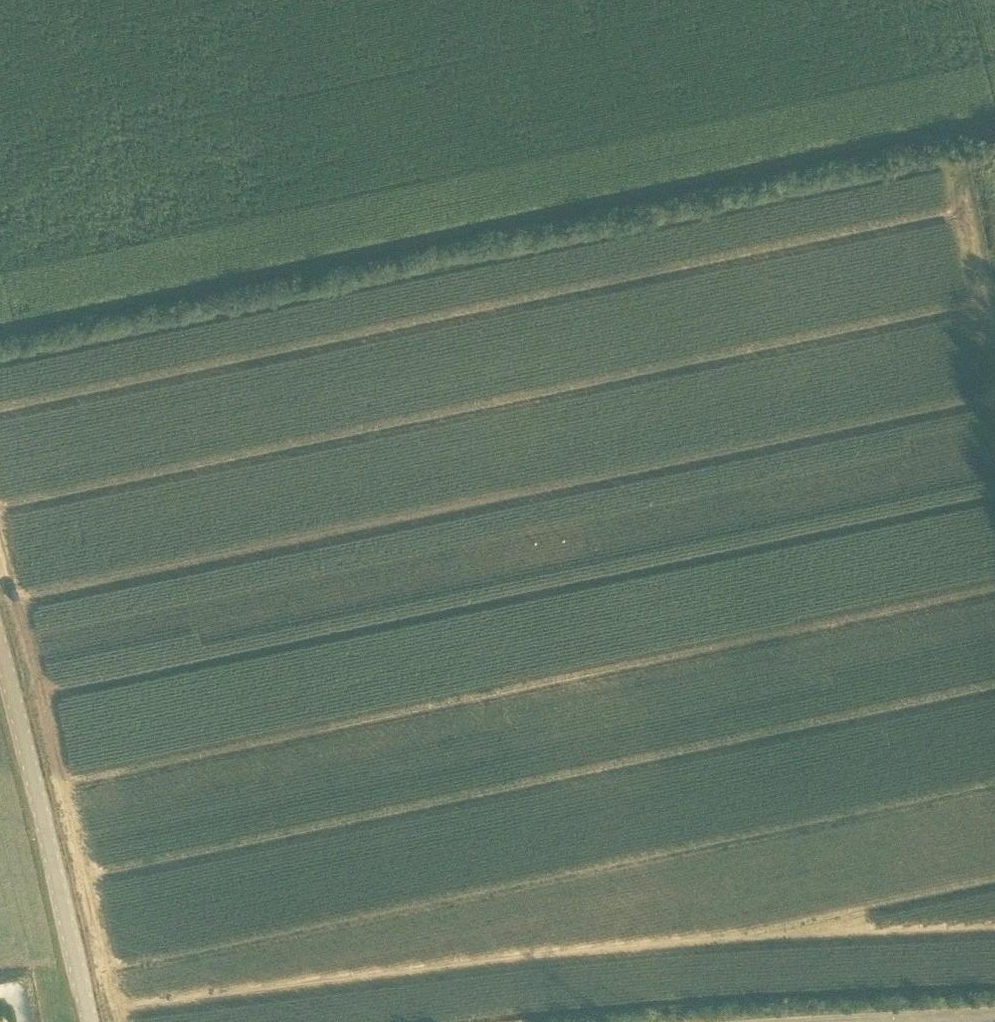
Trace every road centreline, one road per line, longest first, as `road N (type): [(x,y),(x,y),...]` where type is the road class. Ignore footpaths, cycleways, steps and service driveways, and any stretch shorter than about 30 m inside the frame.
road 1 (unclassified): [(89,1021),(0,660)]
road 2 (unclassified): [(821,1021),(994,1013)]

